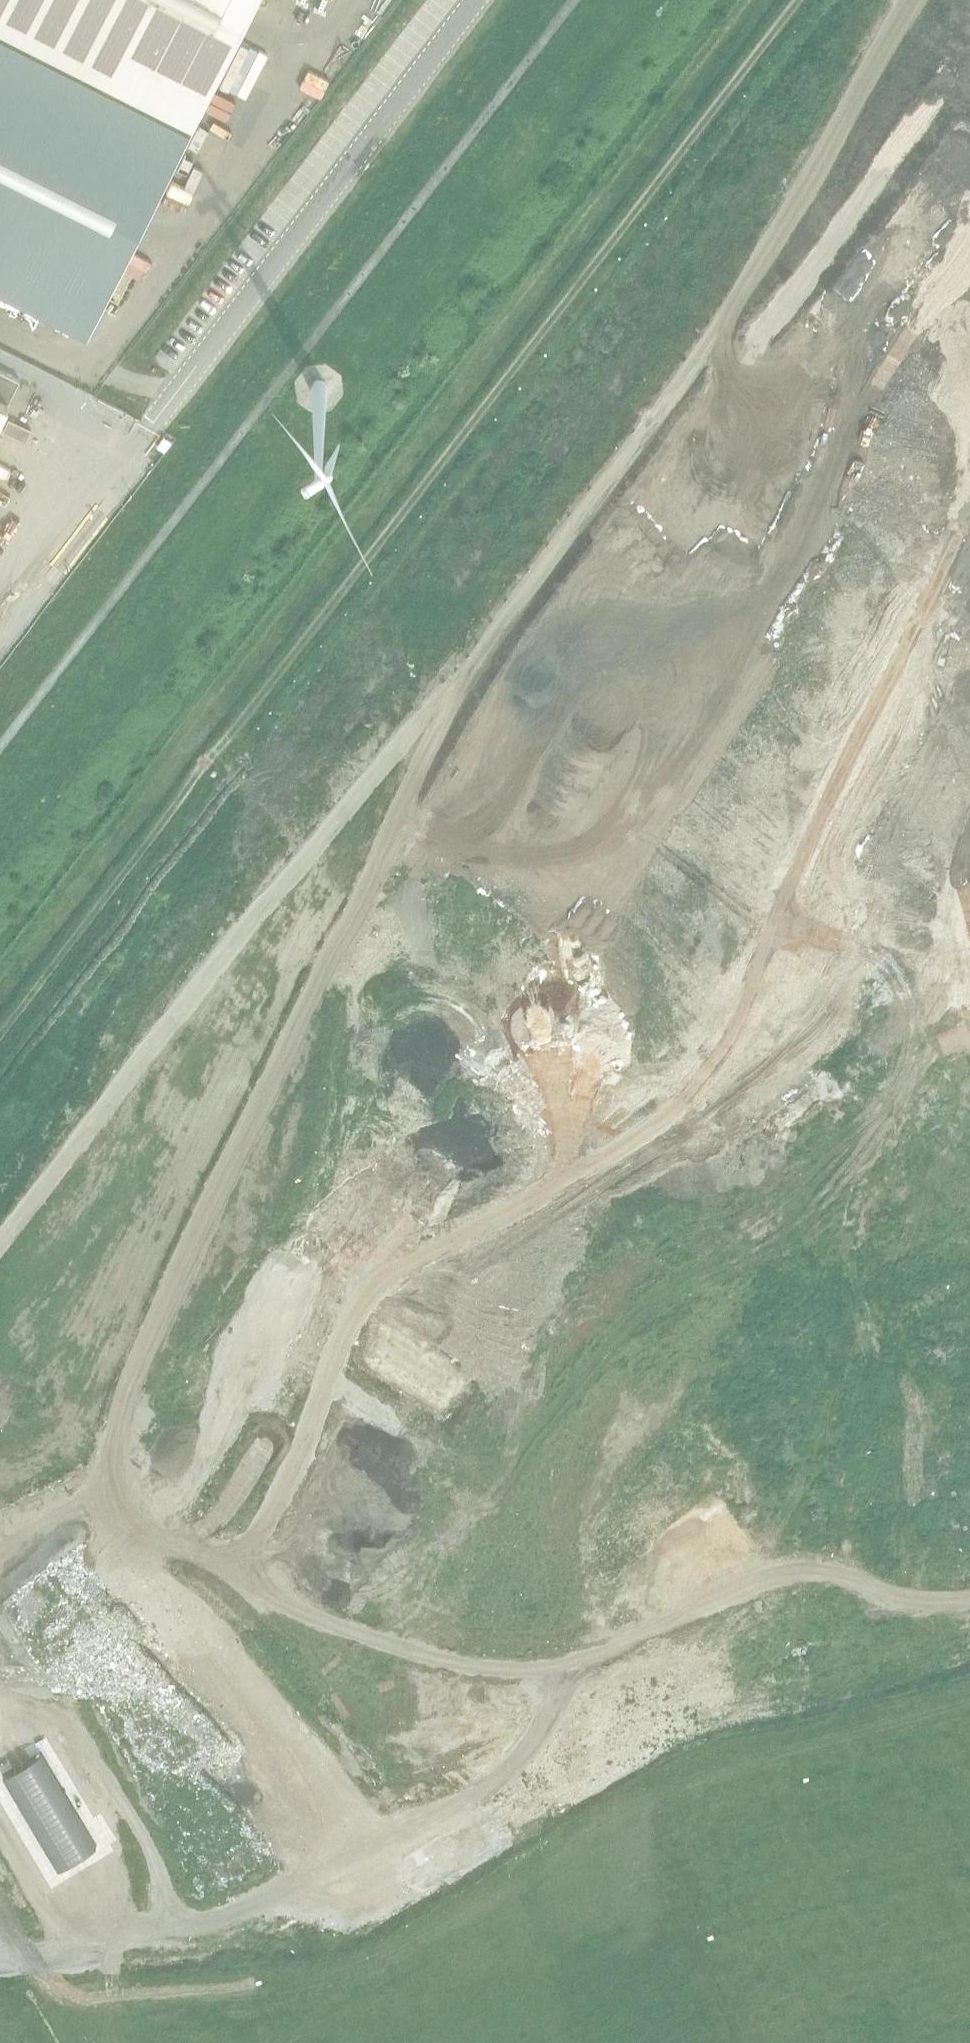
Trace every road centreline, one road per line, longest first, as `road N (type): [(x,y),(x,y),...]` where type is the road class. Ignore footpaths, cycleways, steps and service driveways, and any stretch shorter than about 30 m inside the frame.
road 1 (track): [(873,0),(219,934),(0,1568)]
road 2 (track): [(969,605),(955,609),(851,731),(681,972),(616,954),(391,809),(685,432),(807,522)]
road 3 (track): [(0,1849),(66,1913),(167,1932),(275,1894),(432,1807),(669,1697),(863,1615),(969,1591)]
road 4 (unclassified): [(0,756),(573,0)]
road 5 (unclassified): [(473,0),(150,422)]
road 6 (track): [(807,522),(581,931)]
road 7 (track): [(192,1013),(0,1256)]
road 8 (track): [(0,1730),(57,1725),(126,1667),(138,1632),(86,1559)]

